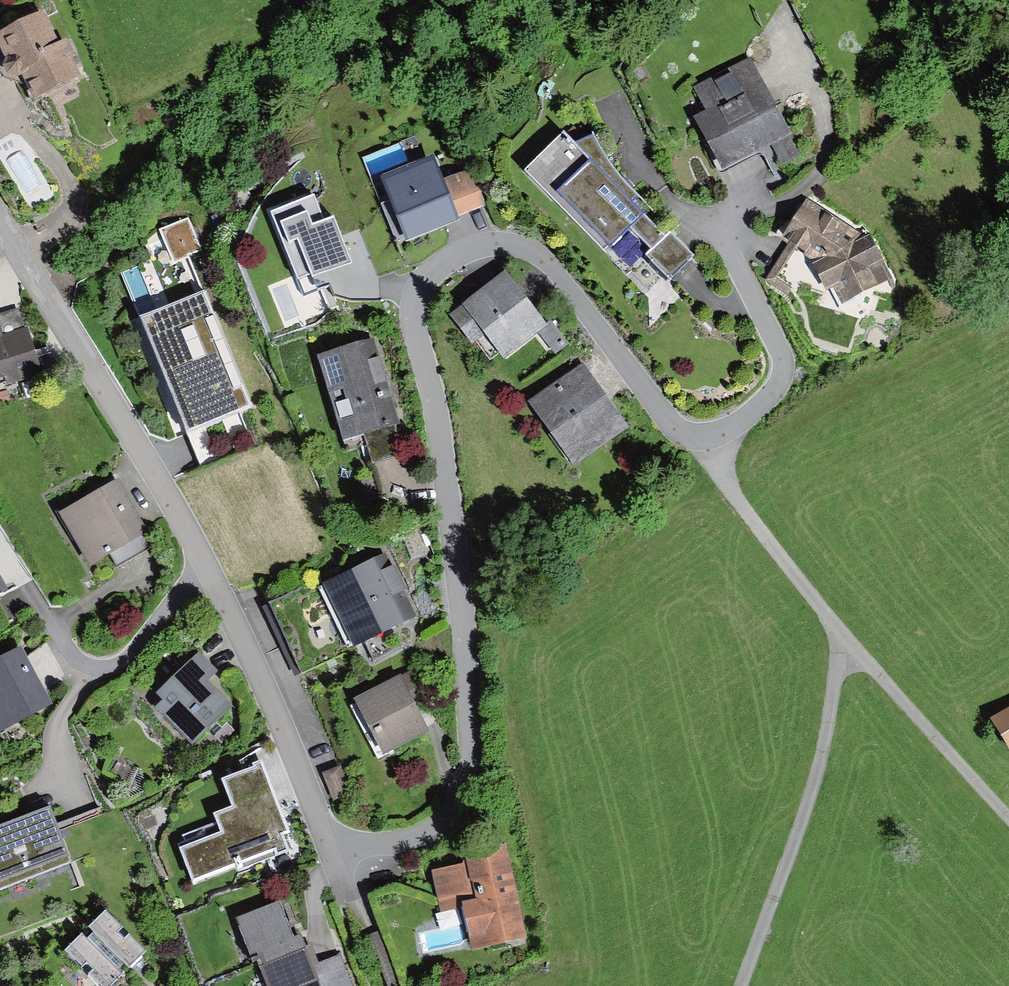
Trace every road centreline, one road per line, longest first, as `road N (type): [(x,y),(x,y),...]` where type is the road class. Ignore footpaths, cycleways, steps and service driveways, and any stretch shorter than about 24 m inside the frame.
road 1 (residential): [(334,849),(421,840),(451,821),(468,788),(457,561),(437,407),(411,295),(459,255),(487,246),(512,243),(545,259),(675,428),(707,435),(759,408),(781,372),(722,230)]
road 2 (track): [(692,436),(845,645),(1008,817)]
road 3 (residential): [(0,223),(199,545)]
road 4 (track): [(845,645),(801,830),(742,985)]
road 5 (residential): [(199,545),(258,658),(334,849)]
road 6 (residential): [(199,545),(184,589),(114,667),(96,670),(73,657),(33,596)]

